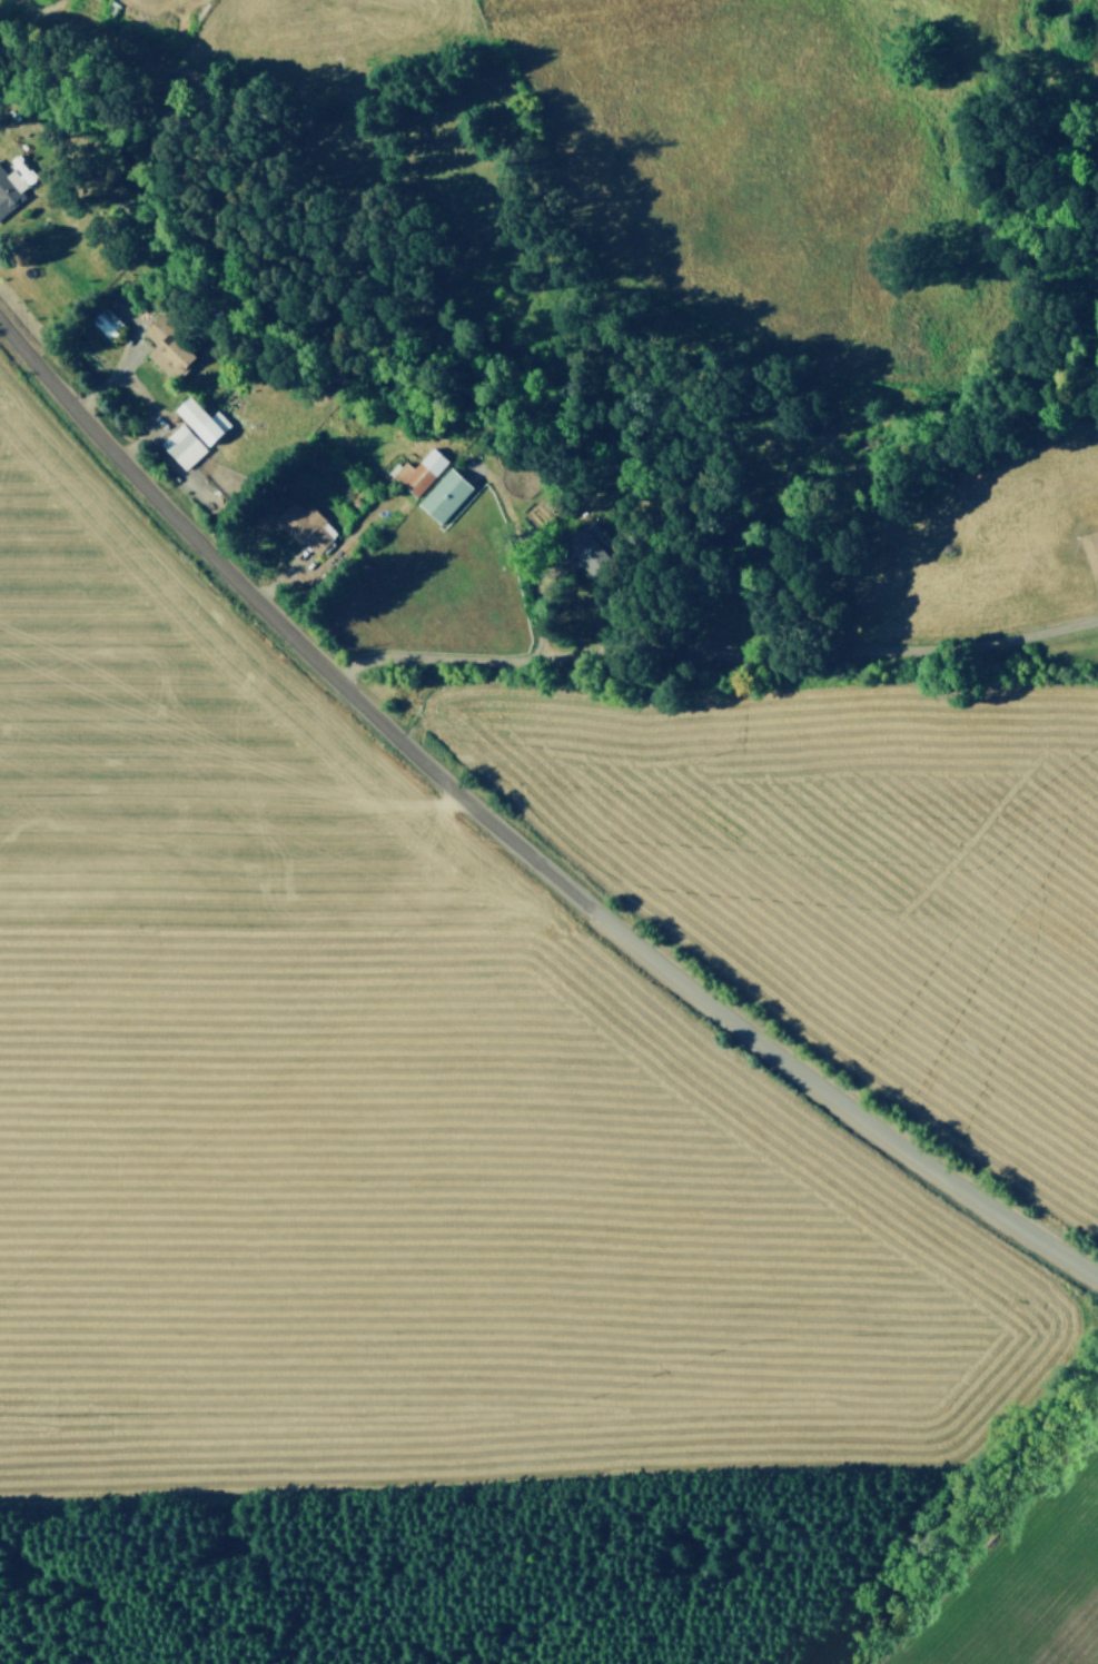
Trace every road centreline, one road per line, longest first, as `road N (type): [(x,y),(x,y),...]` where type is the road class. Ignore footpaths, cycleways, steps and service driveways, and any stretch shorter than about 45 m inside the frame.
road 1 (residential): [(0,323),(187,535),(329,675),(635,948),(972,1197),(1097,1275)]

